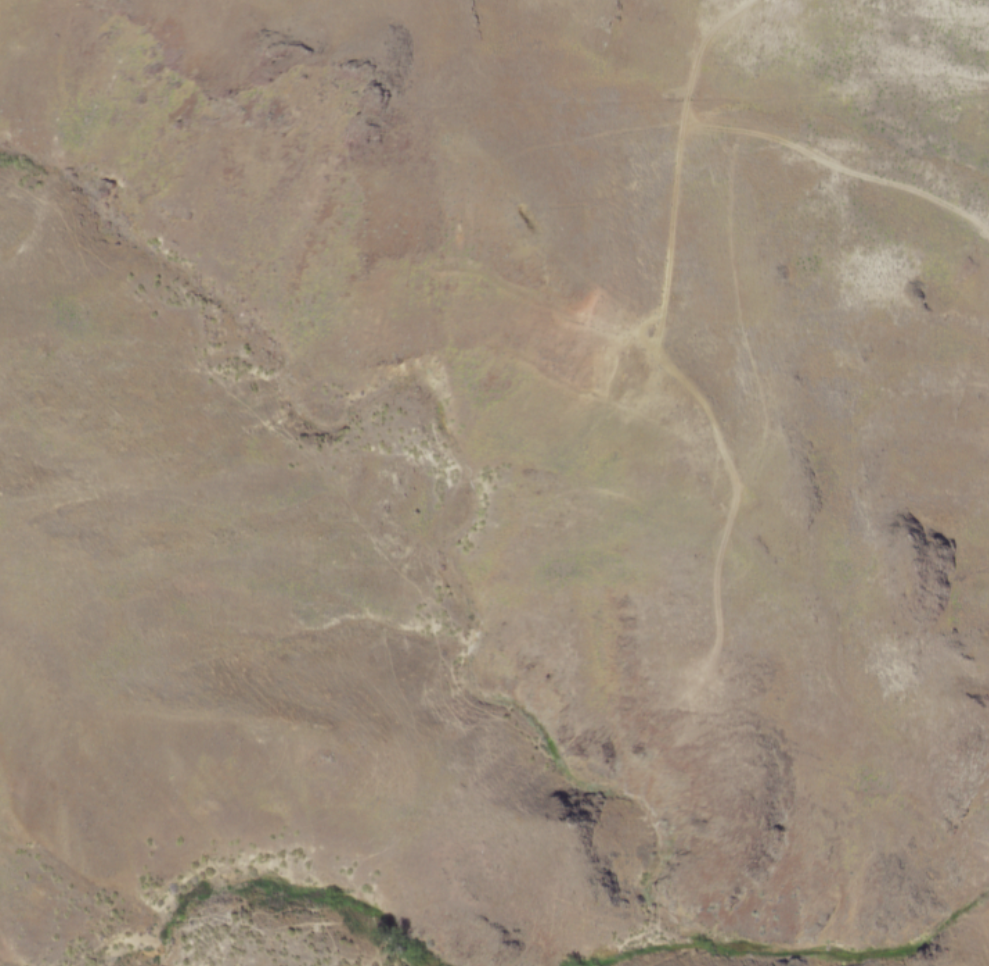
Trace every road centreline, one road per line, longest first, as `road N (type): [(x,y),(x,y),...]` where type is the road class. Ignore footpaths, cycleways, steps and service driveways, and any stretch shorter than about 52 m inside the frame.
road 1 (track): [(727,0),(699,22),(682,52),(640,325),(640,347),(683,396),(718,482),(699,561),(694,637),(679,660)]
road 2 (track): [(671,118),(806,145),(845,168),(928,193),(988,231)]

